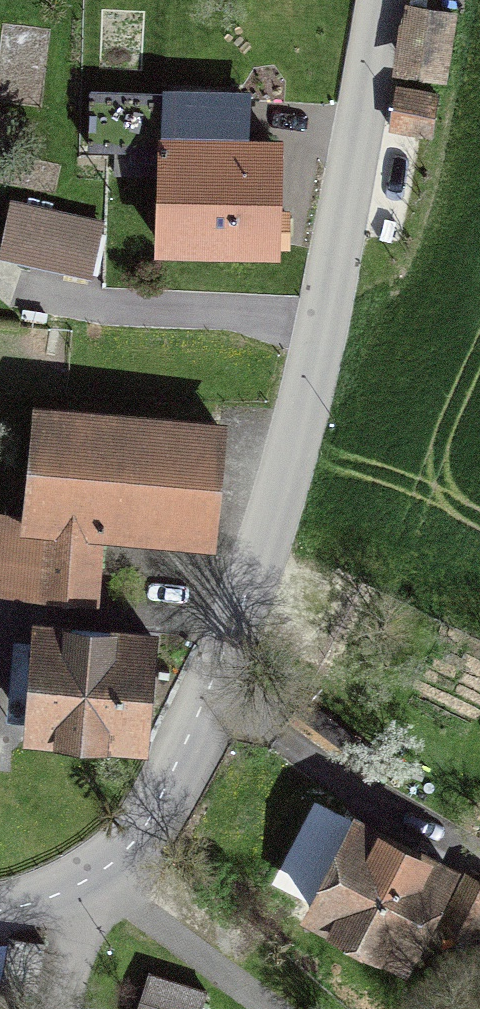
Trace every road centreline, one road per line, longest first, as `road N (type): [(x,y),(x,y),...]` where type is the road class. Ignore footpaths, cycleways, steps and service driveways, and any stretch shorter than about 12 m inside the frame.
road 1 (residential): [(387,0),(325,343),(229,673),(143,846),(111,880),(69,900)]

